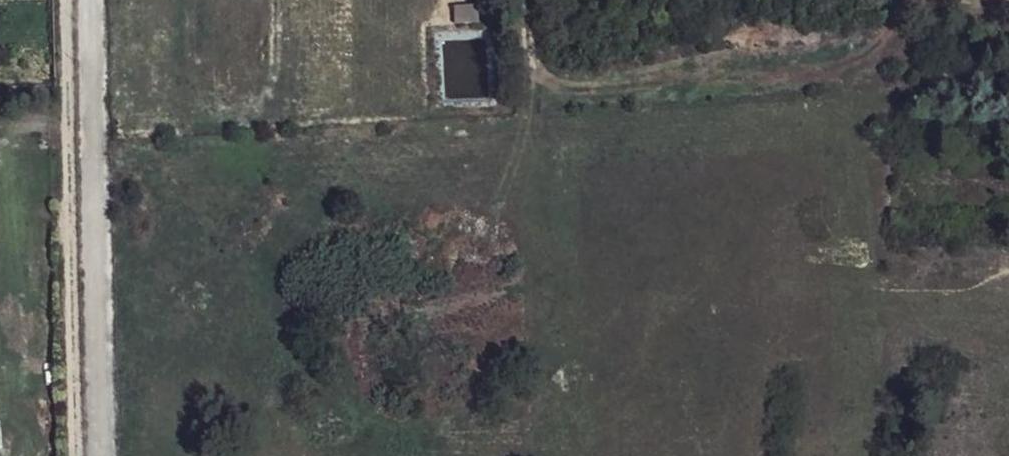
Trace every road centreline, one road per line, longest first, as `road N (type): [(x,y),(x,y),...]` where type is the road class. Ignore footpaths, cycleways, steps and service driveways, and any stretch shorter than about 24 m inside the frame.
road 1 (residential): [(103,455),(91,0)]

